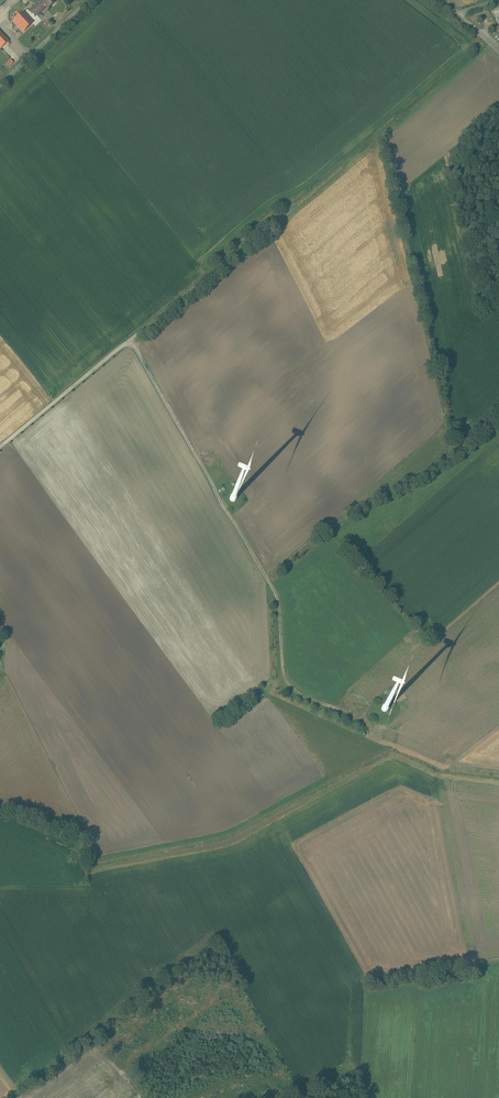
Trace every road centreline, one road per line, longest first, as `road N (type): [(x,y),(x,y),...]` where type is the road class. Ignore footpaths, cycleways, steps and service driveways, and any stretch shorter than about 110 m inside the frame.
road 1 (track): [(124,344),(275,599),(282,666),(295,686),(320,704),(379,709)]
road 2 (track): [(0,445),(271,224)]
road 3 (unclassified): [(0,85),(88,0)]

